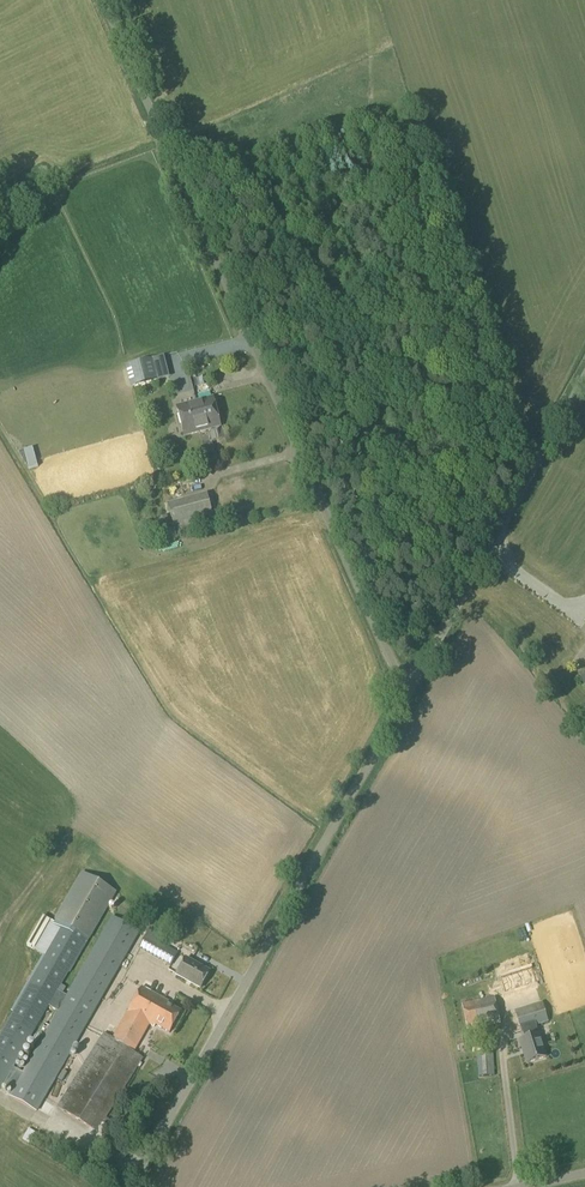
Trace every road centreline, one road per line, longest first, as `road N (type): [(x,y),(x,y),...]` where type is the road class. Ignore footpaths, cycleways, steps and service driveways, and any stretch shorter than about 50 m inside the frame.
road 1 (unclassified): [(406,687),(104,0)]
road 2 (unclassified): [(129,1186),(406,687)]
road 3 (unclassified): [(406,687),(584,365)]

